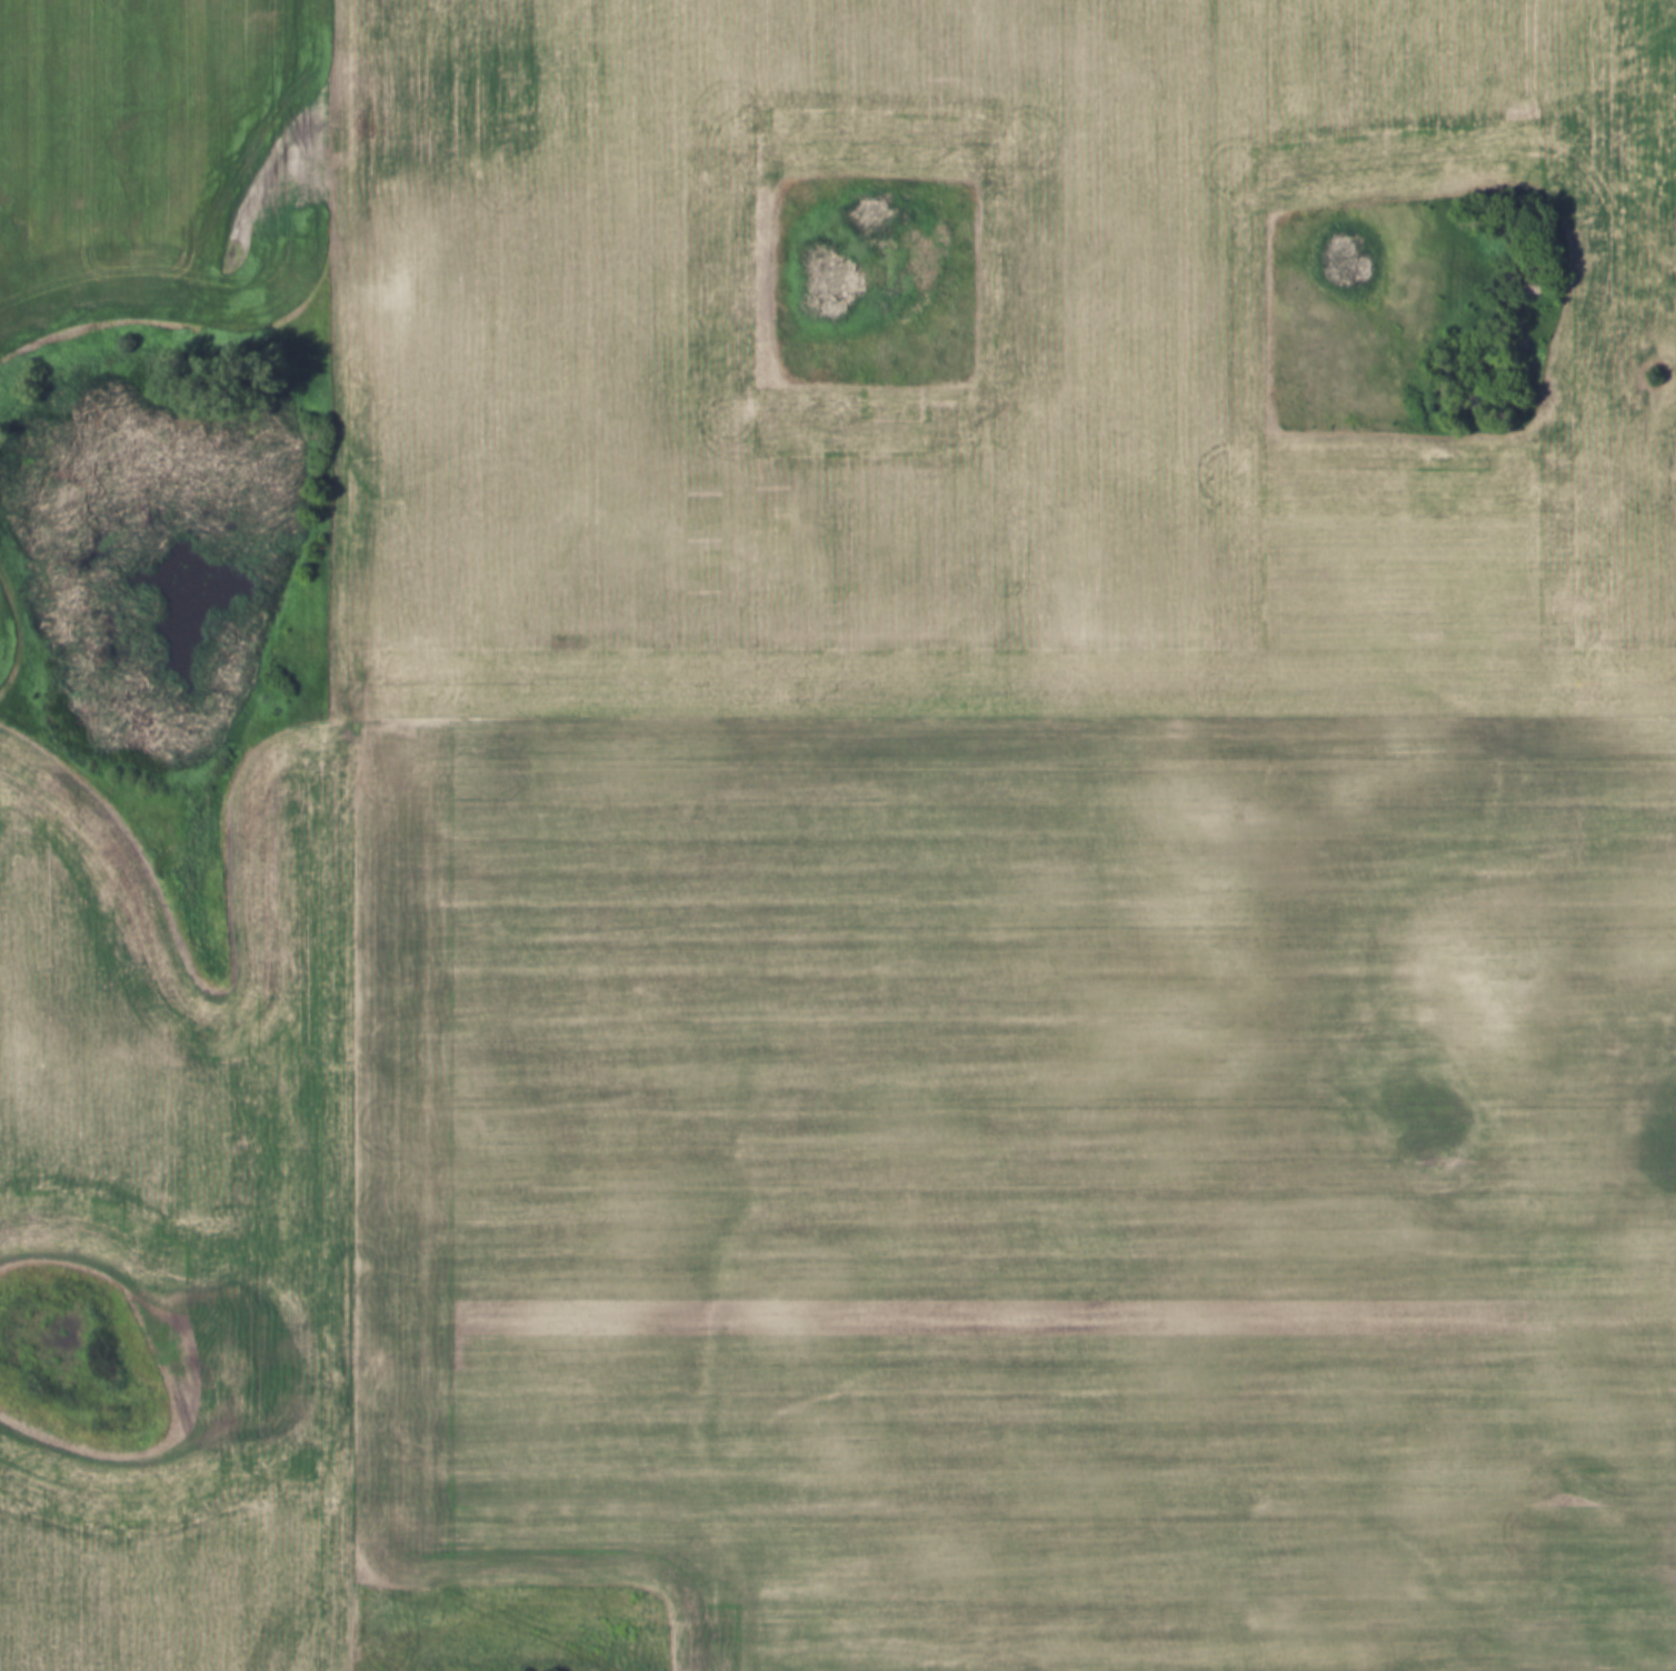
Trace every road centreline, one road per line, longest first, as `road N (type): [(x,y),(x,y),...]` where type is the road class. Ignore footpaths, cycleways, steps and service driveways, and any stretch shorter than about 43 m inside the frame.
road 1 (track): [(329,1670),(327,0)]

